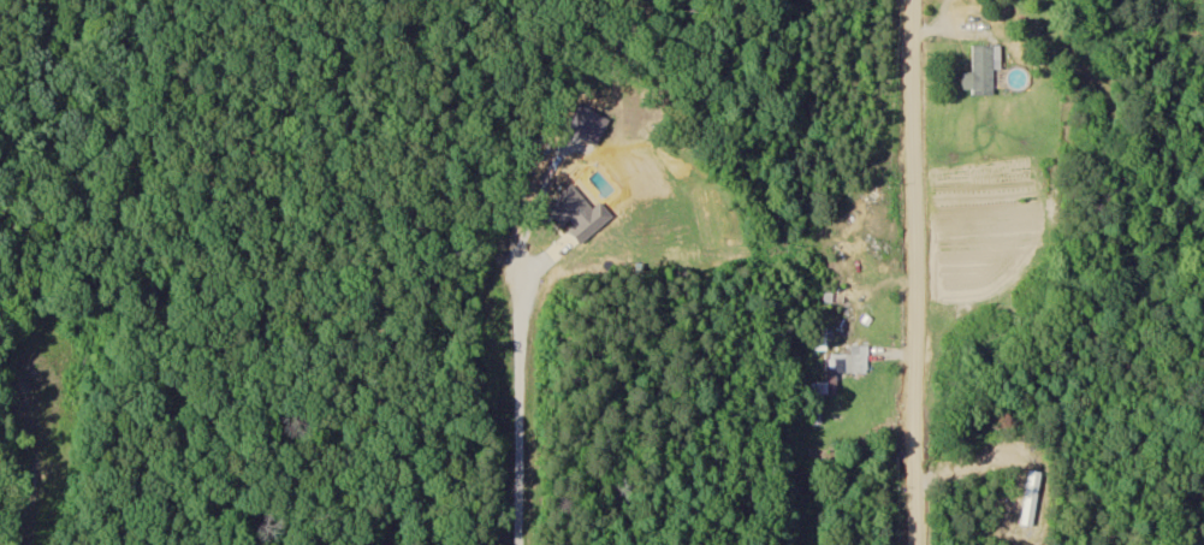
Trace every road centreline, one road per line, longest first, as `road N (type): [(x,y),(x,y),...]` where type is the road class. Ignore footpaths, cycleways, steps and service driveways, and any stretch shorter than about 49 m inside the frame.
road 1 (residential): [(917,544),(916,0)]

